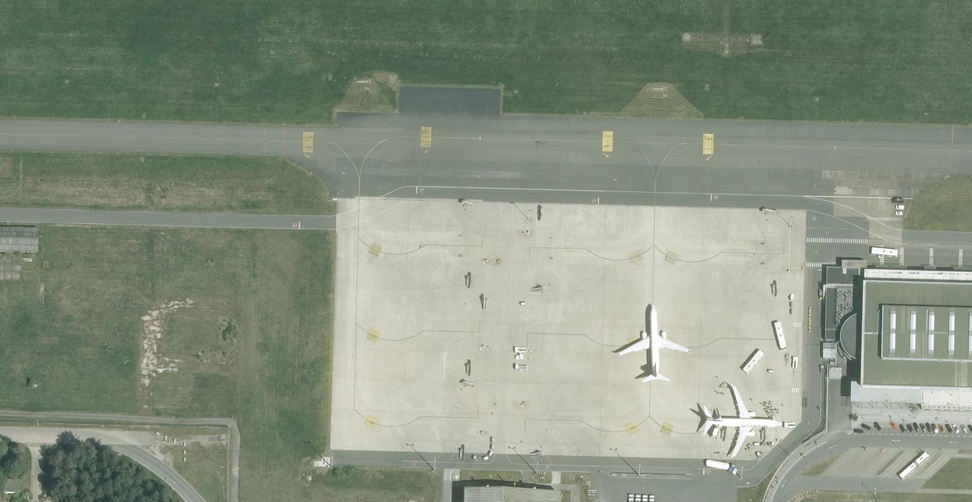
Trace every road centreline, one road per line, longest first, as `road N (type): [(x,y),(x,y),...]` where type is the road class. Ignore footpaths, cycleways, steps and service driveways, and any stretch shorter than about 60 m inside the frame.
road 1 (tertiary): [(971,443),(844,443),(795,469),(775,501)]

